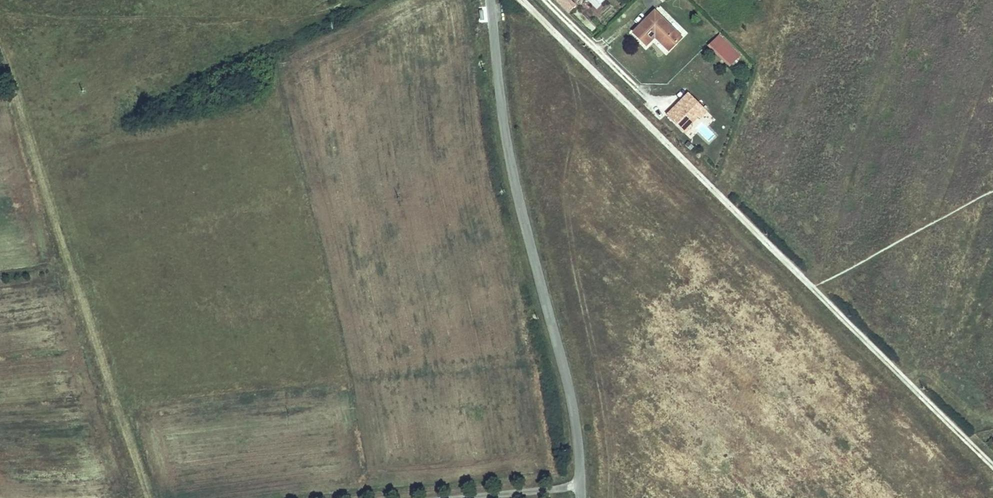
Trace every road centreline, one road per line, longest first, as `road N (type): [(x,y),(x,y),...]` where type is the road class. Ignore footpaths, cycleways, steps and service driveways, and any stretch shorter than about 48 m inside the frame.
road 1 (residential): [(491,0),(514,178),(568,378),(581,497)]
road 2 (track): [(0,58),(153,497)]
road 3 (track): [(0,11),(22,19),(278,20),(350,0)]

